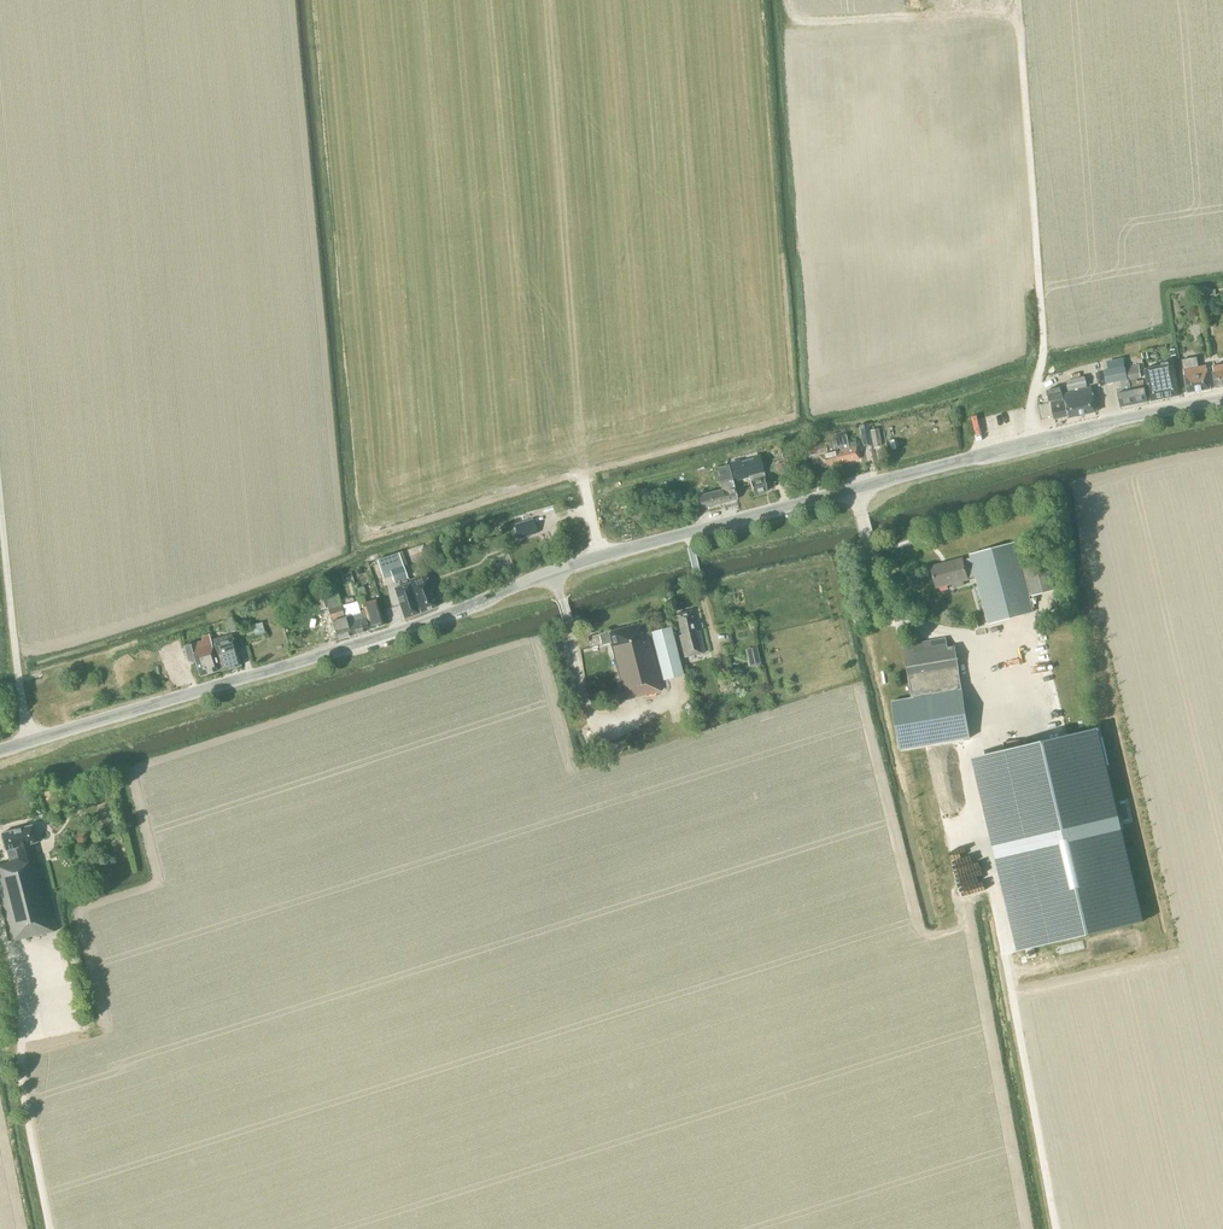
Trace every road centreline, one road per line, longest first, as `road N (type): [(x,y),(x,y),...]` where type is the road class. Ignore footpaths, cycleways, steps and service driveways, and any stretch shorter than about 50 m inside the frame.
road 1 (tertiary): [(0,750),(390,634),(622,550),(1222,400)]

